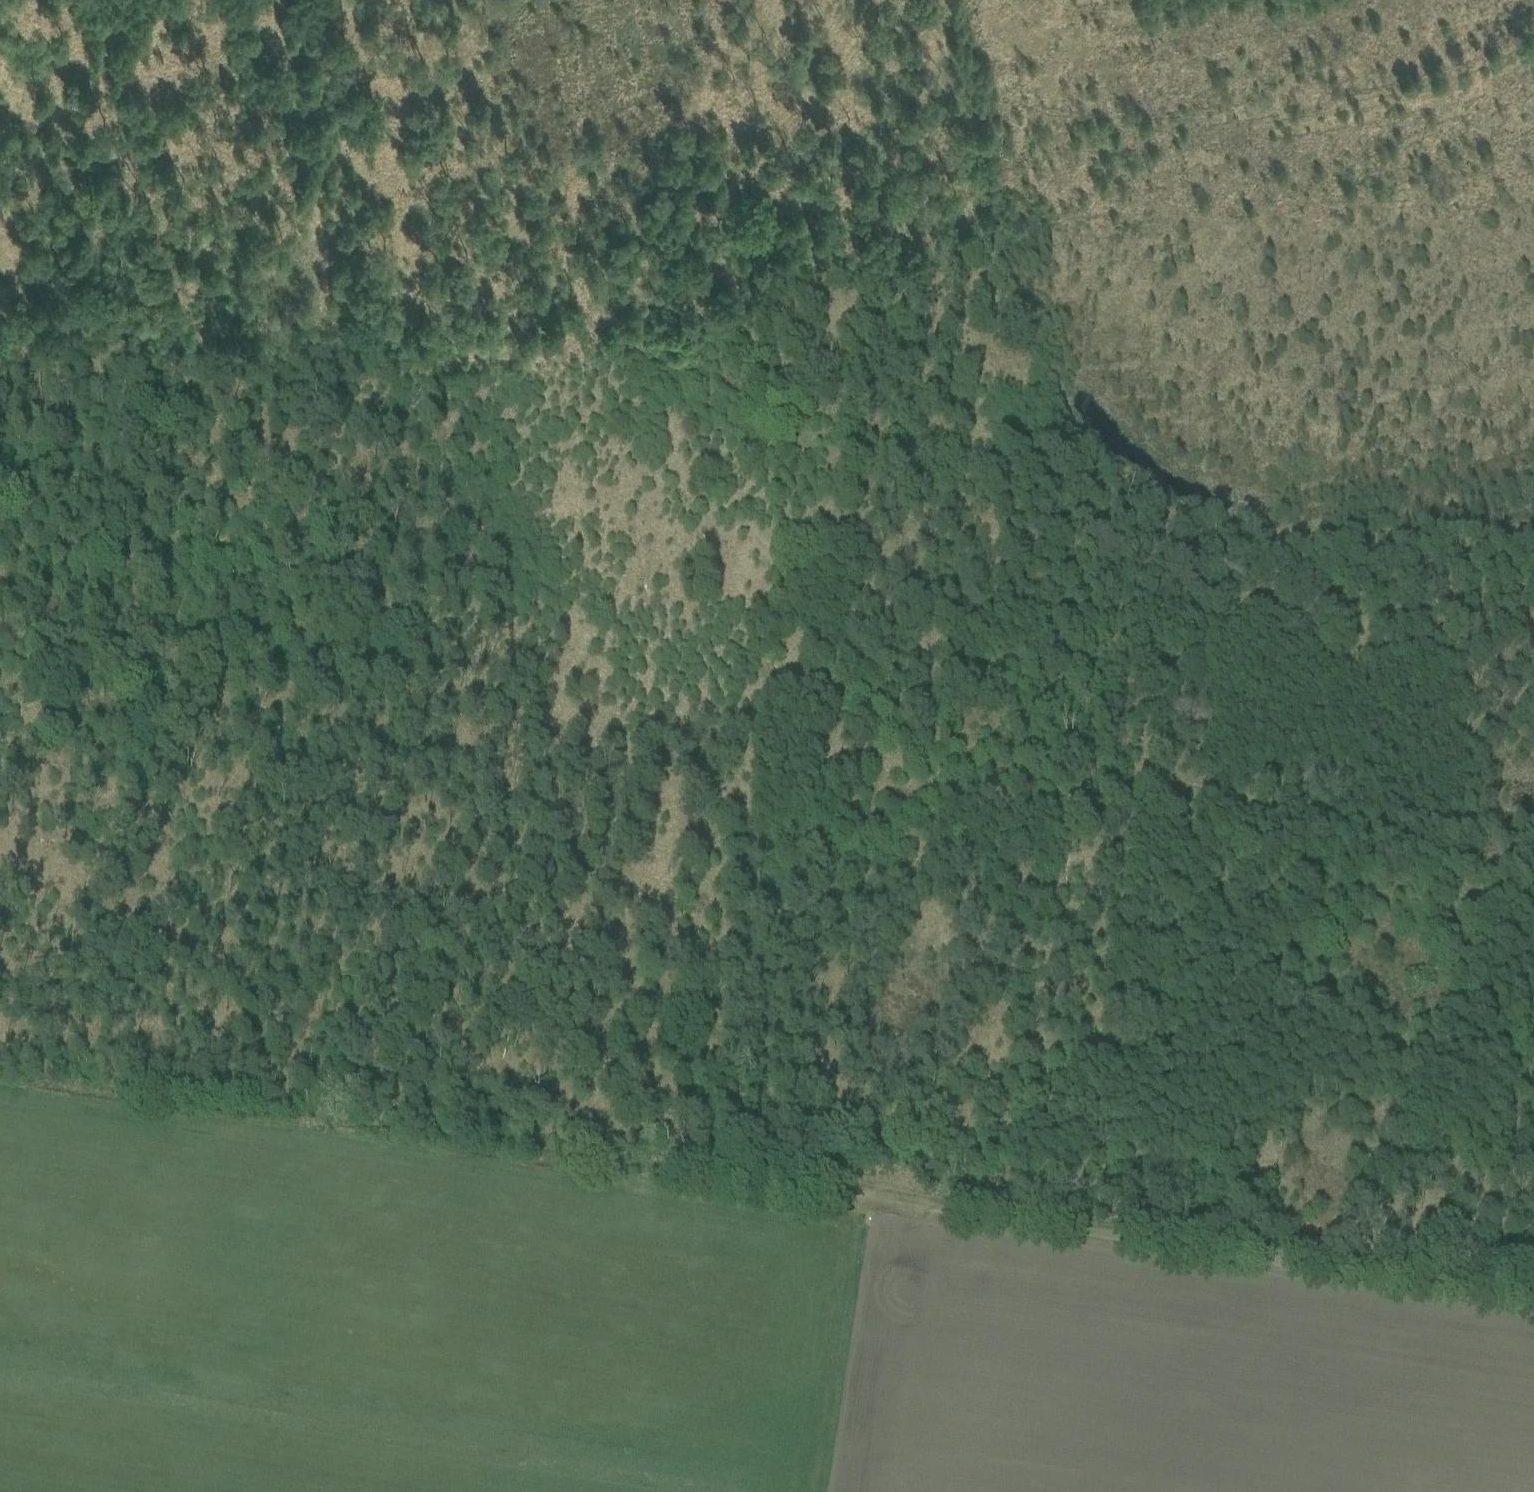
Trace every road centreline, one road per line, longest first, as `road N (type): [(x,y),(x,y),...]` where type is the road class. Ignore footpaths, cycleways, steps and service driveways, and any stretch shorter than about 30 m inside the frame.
road 1 (track): [(1533,1305),(803,1186)]

